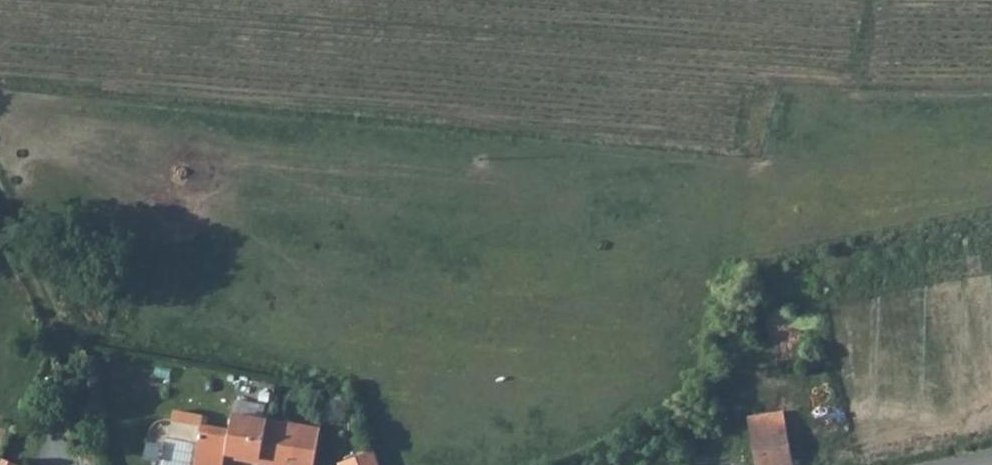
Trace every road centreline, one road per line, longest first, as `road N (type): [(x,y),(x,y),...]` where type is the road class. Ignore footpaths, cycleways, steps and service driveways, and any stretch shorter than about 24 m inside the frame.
road 1 (track): [(0,208),(53,308),(87,464)]

